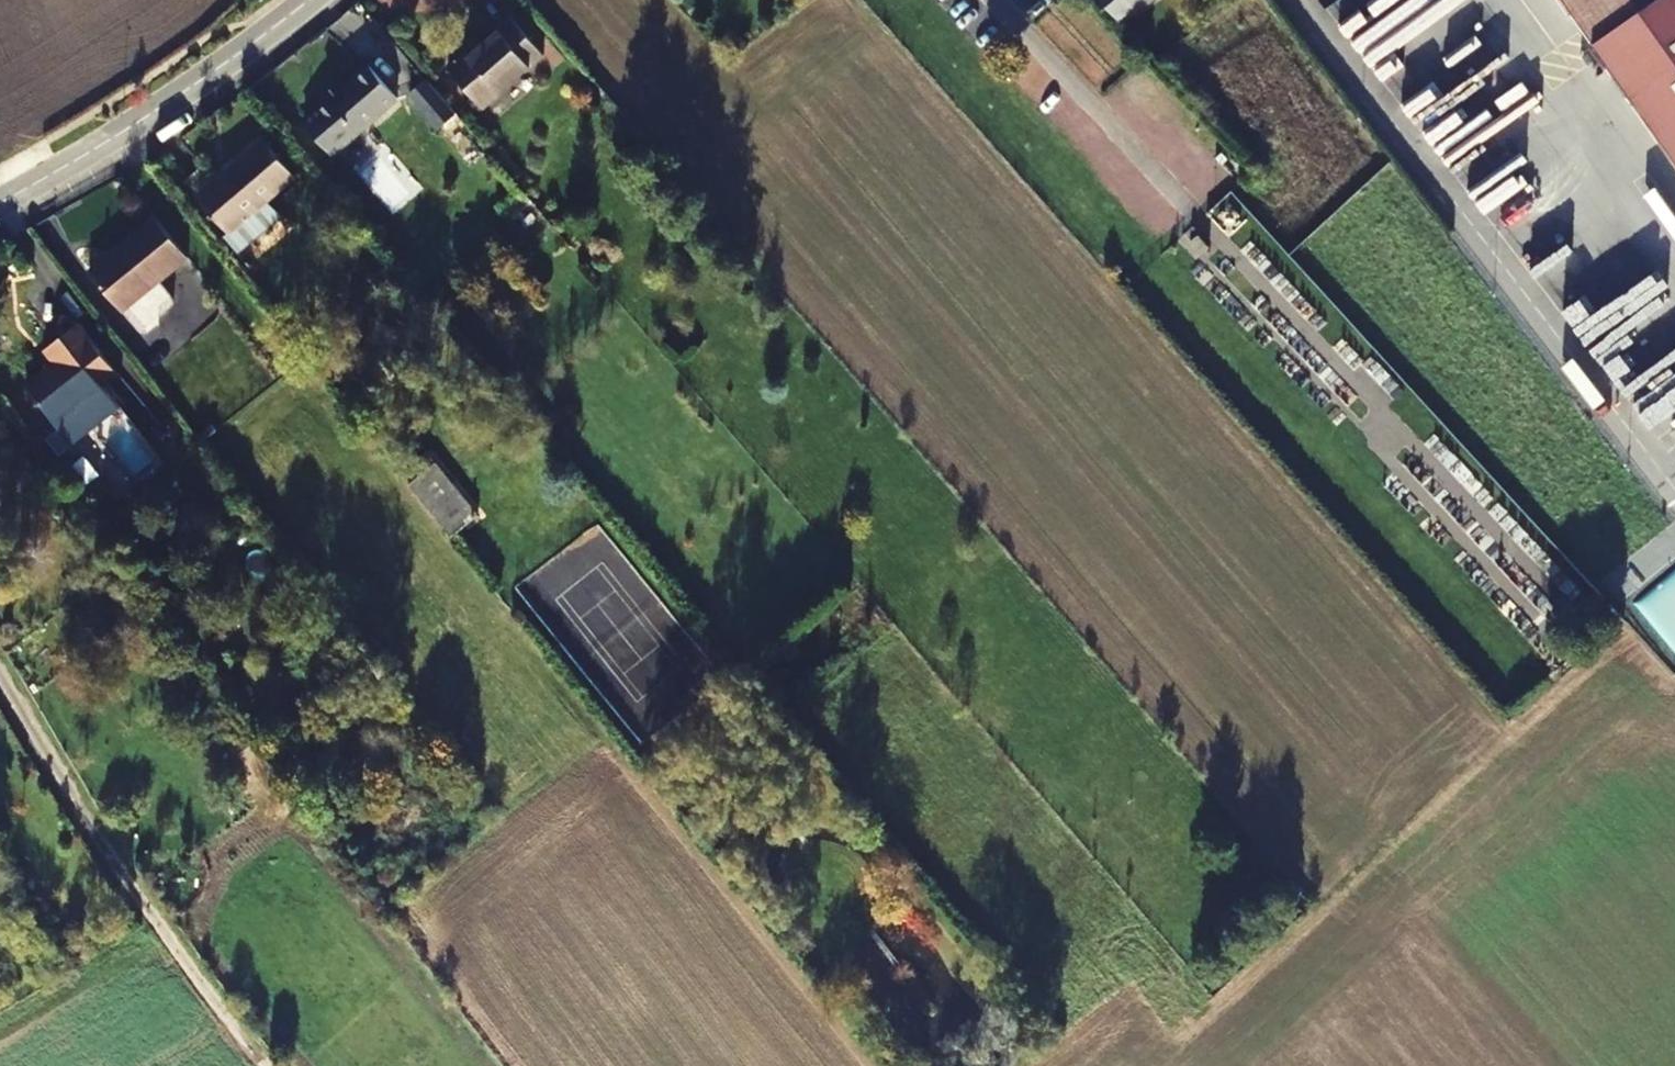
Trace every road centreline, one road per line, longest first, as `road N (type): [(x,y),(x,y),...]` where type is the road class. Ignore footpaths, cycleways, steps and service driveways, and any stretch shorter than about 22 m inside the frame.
road 1 (track): [(0,675),(156,920),(267,1065)]
road 2 (residential): [(304,0),(49,182),(0,207)]

